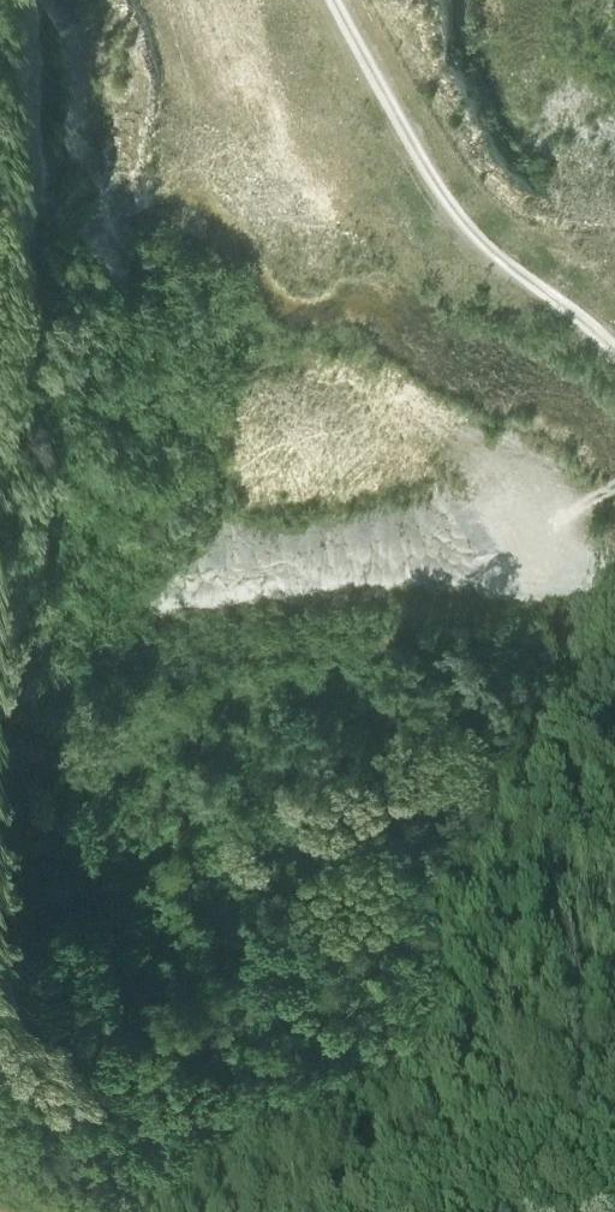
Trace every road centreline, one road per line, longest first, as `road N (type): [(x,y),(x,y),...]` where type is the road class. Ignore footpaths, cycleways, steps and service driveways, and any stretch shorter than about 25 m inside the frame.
road 1 (track): [(614,348),(443,158),(335,0)]
road 2 (track): [(614,707),(501,711),(338,701)]

